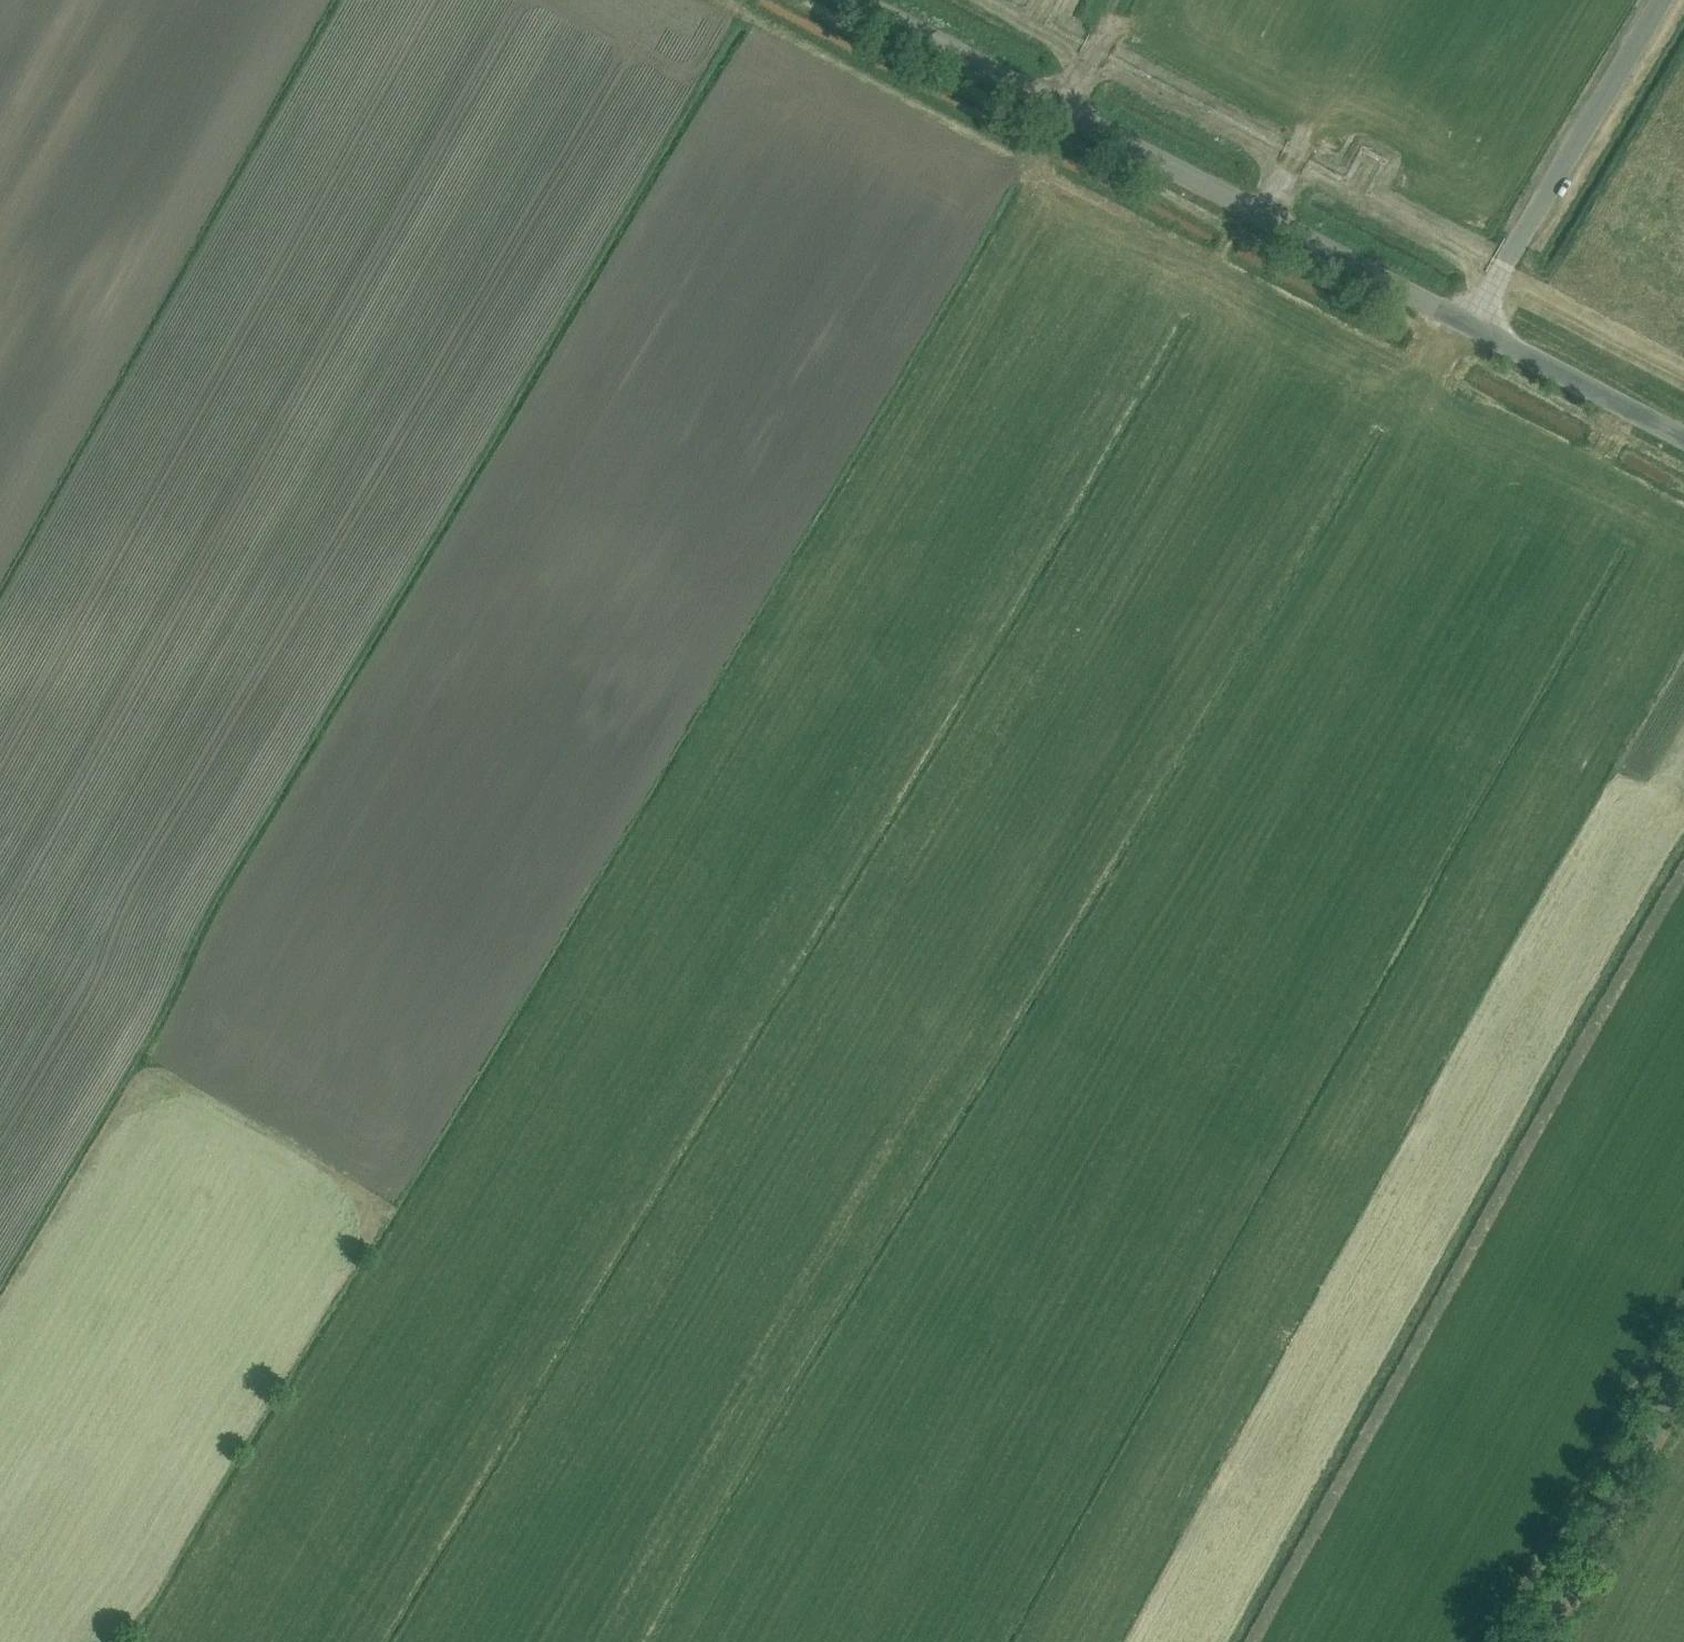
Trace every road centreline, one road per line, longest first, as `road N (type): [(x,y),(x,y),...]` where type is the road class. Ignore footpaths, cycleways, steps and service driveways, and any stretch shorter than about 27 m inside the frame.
road 1 (unclassified): [(1471,324),(863,0)]
road 2 (unclassified): [(1663,0),(1471,324)]
road 3 (unclassified): [(1535,1641),(1683,1375)]
road 4 (unclassified): [(1683,437),(1471,324)]

